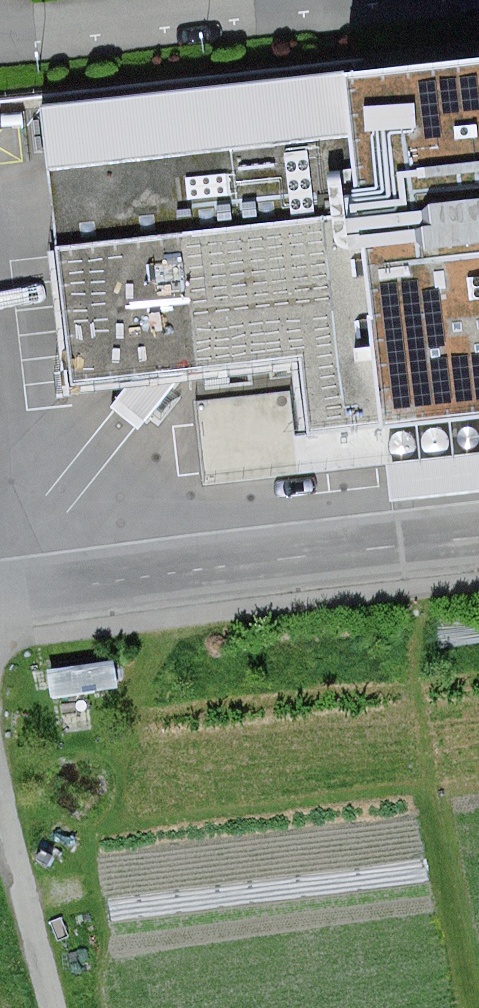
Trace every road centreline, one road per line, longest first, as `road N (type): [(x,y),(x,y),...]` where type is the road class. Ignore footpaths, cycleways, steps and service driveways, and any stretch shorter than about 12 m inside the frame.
road 1 (residential): [(478,570),(0,631)]
road 2 (track): [(75,1007),(0,688)]

